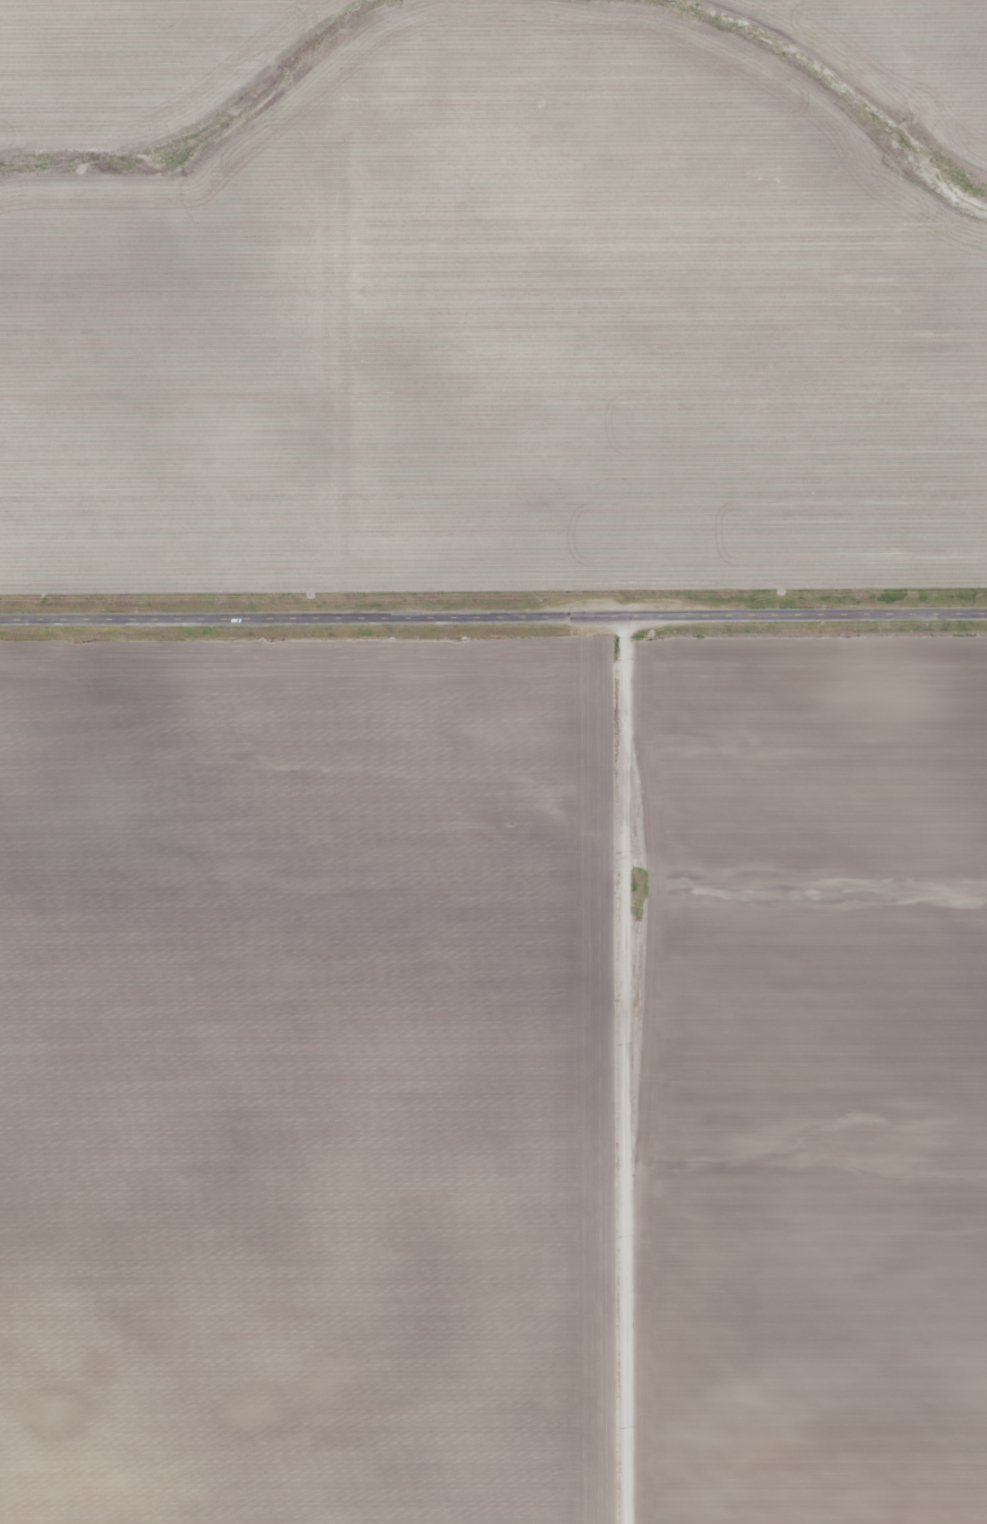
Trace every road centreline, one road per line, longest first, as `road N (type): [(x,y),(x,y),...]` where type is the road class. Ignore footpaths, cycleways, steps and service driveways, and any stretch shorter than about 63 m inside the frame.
road 1 (tertiary): [(0,618),(986,614)]

